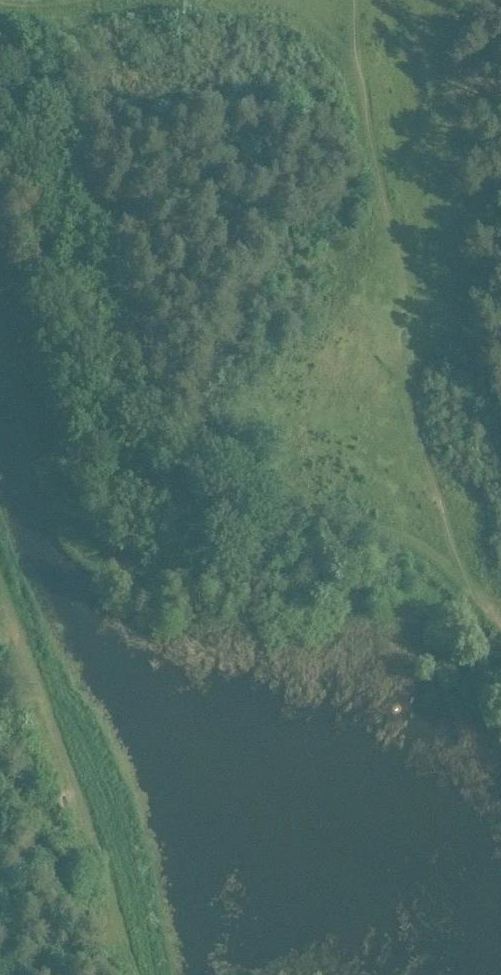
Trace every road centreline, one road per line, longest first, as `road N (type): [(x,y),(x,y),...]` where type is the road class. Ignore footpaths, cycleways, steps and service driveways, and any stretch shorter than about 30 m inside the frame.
road 1 (track): [(472,591),(410,550),(354,529),(312,533),(212,574),(165,574),(124,562),(93,540),(77,513),(0,282)]
road 2 (track): [(0,585),(136,974)]
road 3 (track): [(405,278),(500,192)]

